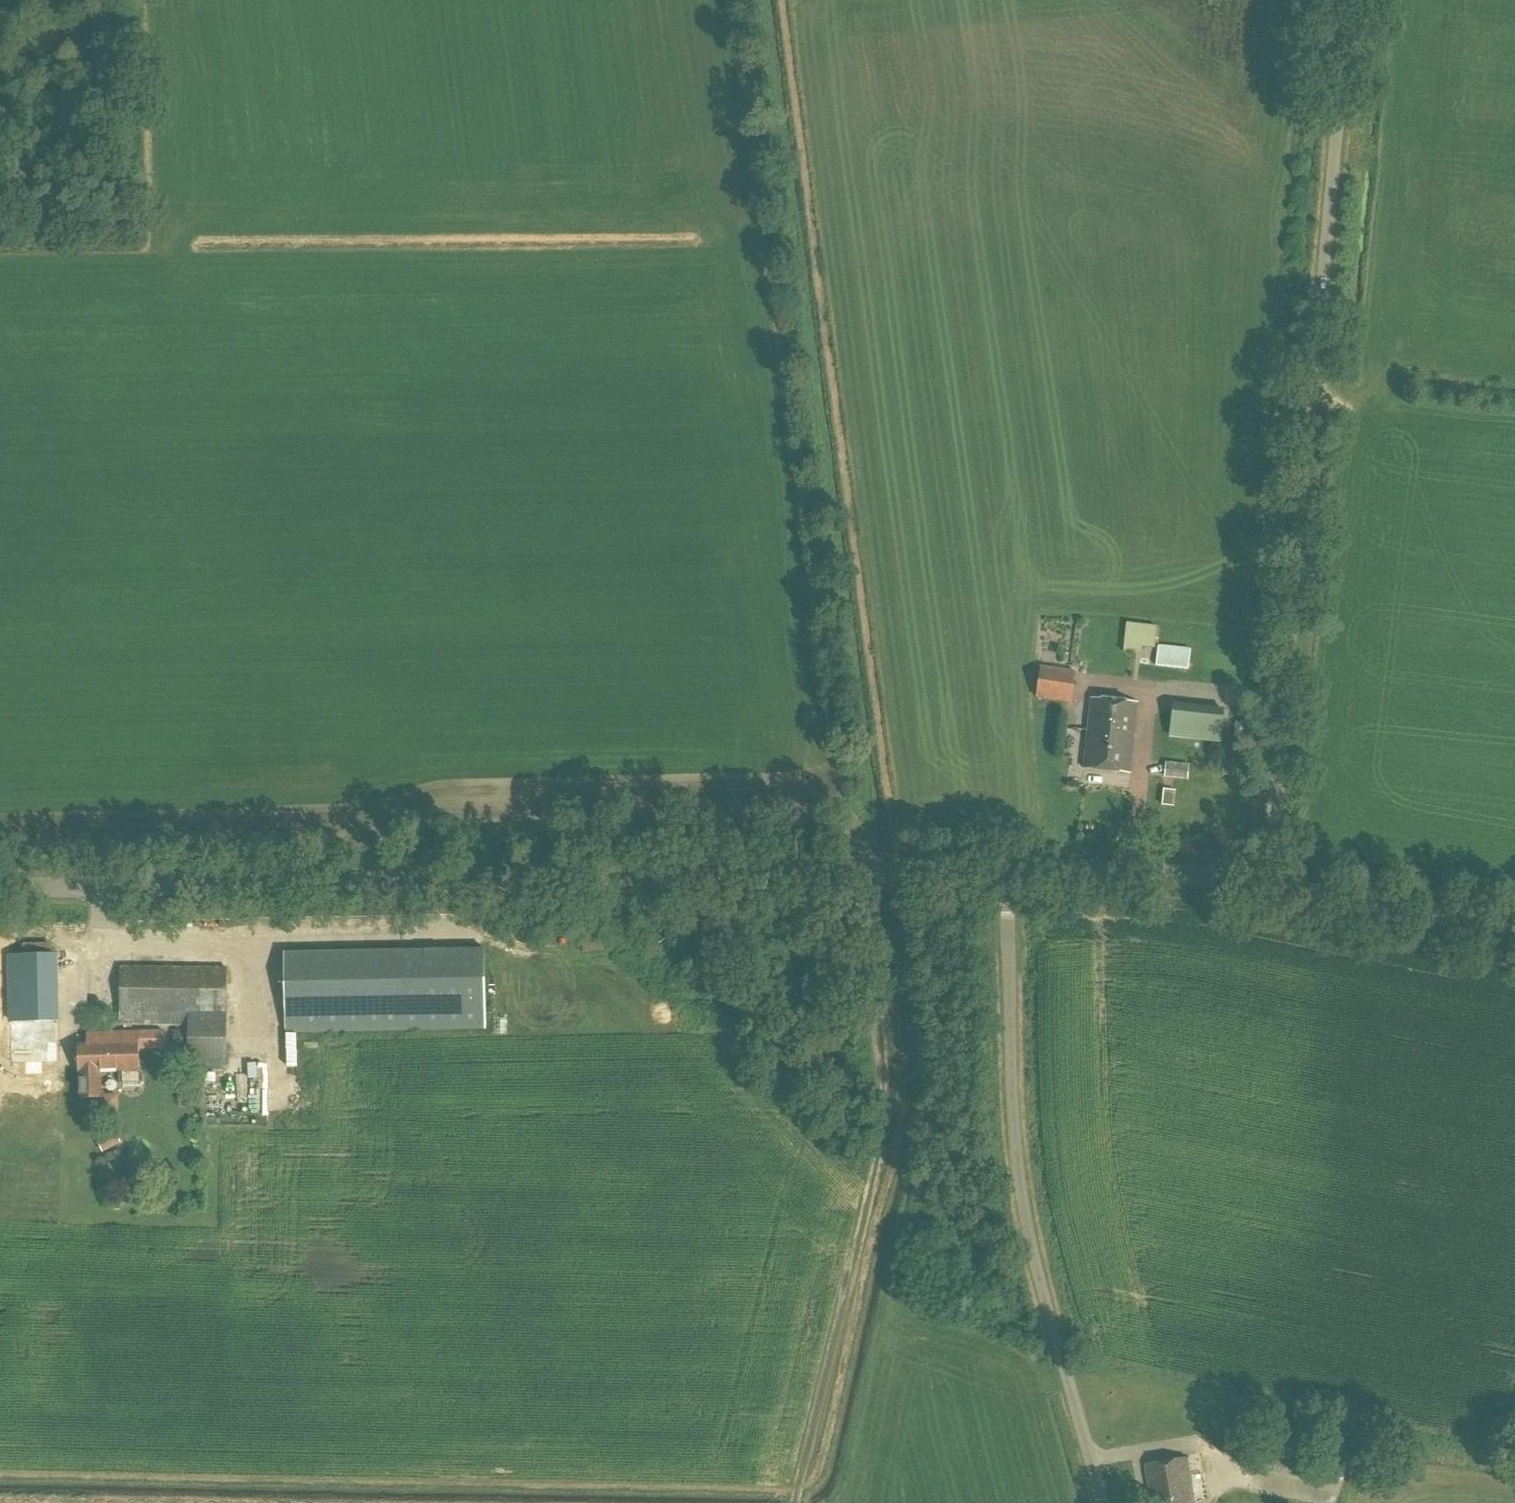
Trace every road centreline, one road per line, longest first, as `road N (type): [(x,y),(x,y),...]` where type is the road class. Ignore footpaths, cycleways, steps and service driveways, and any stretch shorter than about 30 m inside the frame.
road 1 (unclassified): [(1007,885),(0,898)]
road 2 (unclassified): [(1269,887),(1352,0)]
road 3 (unclassified): [(1104,1502),(1022,1176),(1009,1052),(1007,885)]
road 4 (unclassified): [(1269,887),(1007,885)]
road 5 (unclassified): [(1514,950),(1407,929),(1269,887)]

